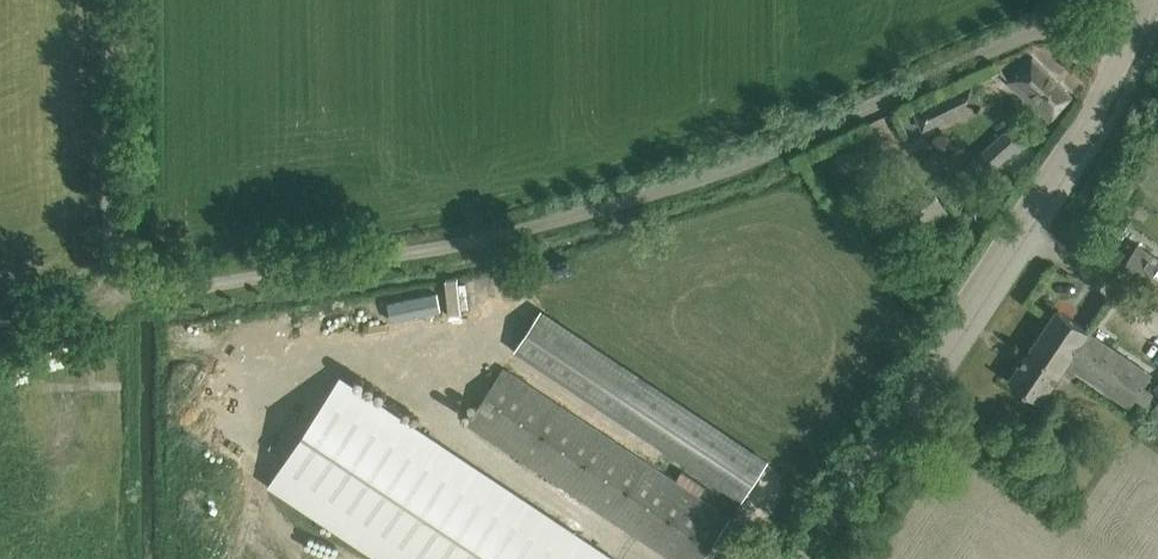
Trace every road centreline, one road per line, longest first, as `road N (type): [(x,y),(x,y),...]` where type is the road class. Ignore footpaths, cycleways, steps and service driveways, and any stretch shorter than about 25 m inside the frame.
road 1 (unclassified): [(1122,51),(1074,32),(1014,41),(585,216),(357,275),(156,296),(123,281),(109,233),(107,0)]
road 2 (unclassified): [(794,558),(1095,105),(1122,51)]
road 3 (track): [(123,281),(0,325)]

